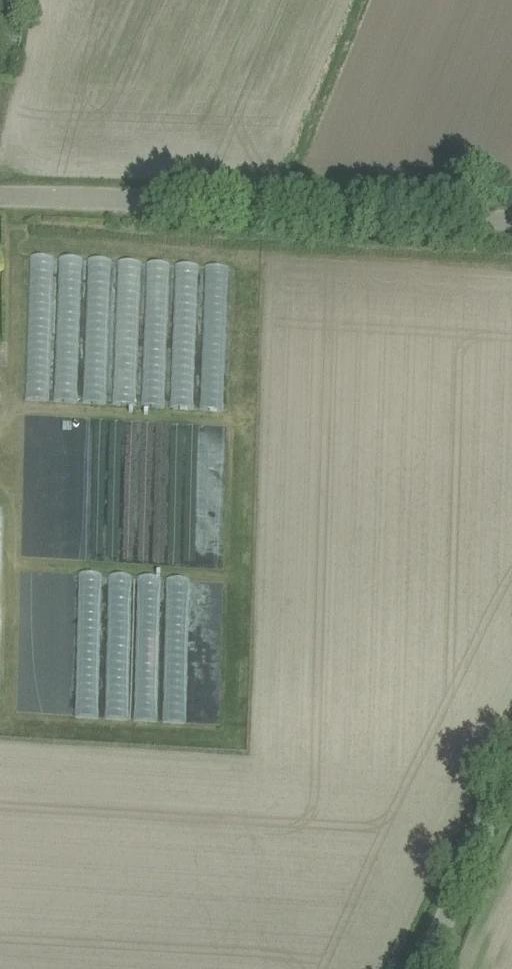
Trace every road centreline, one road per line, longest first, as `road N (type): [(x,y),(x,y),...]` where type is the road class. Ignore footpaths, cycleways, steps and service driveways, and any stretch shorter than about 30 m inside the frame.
road 1 (unclassified): [(511,200),(0,176)]
road 2 (unclassified): [(419,968),(511,759)]

